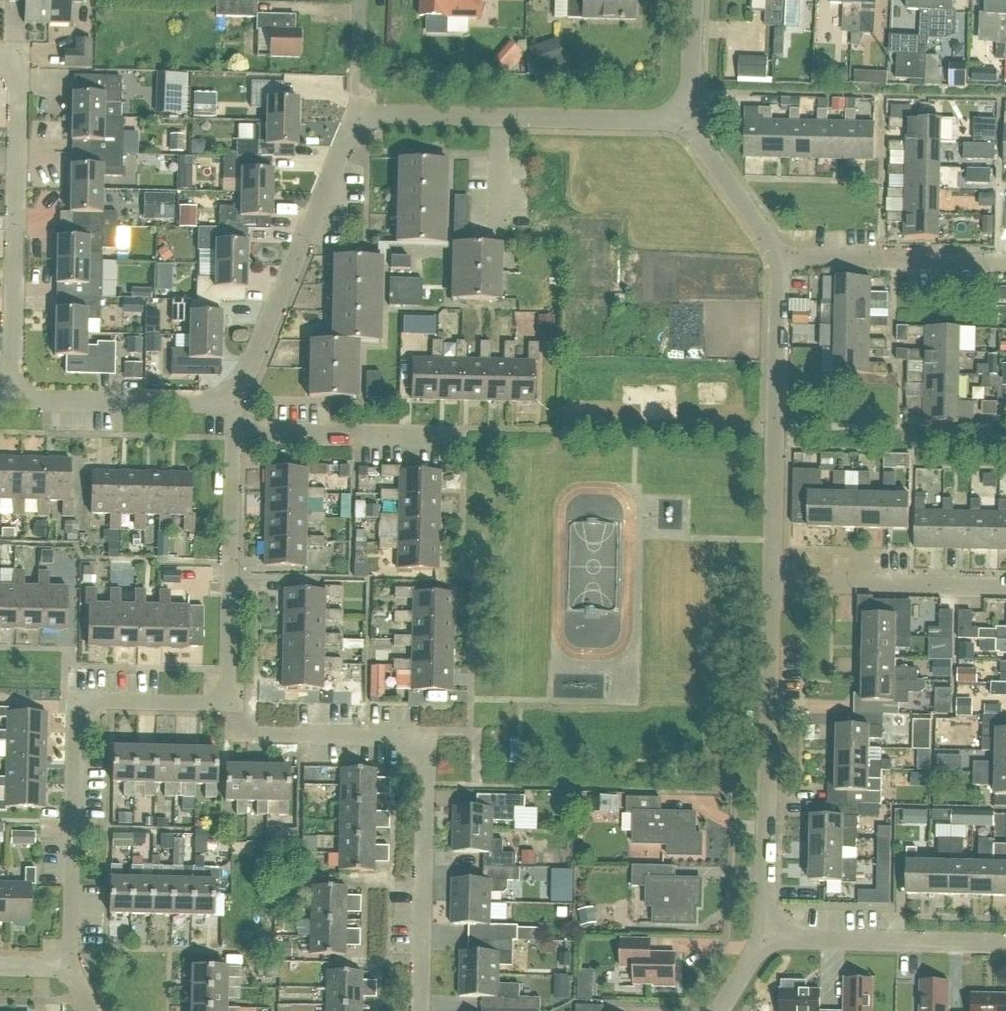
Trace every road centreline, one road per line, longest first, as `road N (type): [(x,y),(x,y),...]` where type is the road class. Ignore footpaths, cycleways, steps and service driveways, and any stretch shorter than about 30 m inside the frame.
road 1 (residential): [(420,1010),(422,742),(263,738),(238,723),(224,702)]
road 2 (residential): [(67,965),(76,700),(224,702)]
road 3 (residential): [(769,937),(769,586)]
road 4 (residential): [(10,398),(17,80),(11,61),(0,57)]
road 5 (residential): [(689,121),(354,113)]
road 6 (residential): [(769,586),(779,258)]
road 7 (residential): [(354,113),(229,402)]
road 8 (residential): [(224,702),(232,434)]
road 9 (residential): [(1005,946),(769,937)]
road 10 (residential): [(1005,589),(769,586)]
road 11 (residential): [(463,438),(232,434)]
road 12 (residential): [(1005,265),(779,258)]
road 13 (residential): [(229,402),(10,398)]
road 14 (residential): [(779,258),(689,121)]
road 15 (residential): [(689,121),(692,0)]

